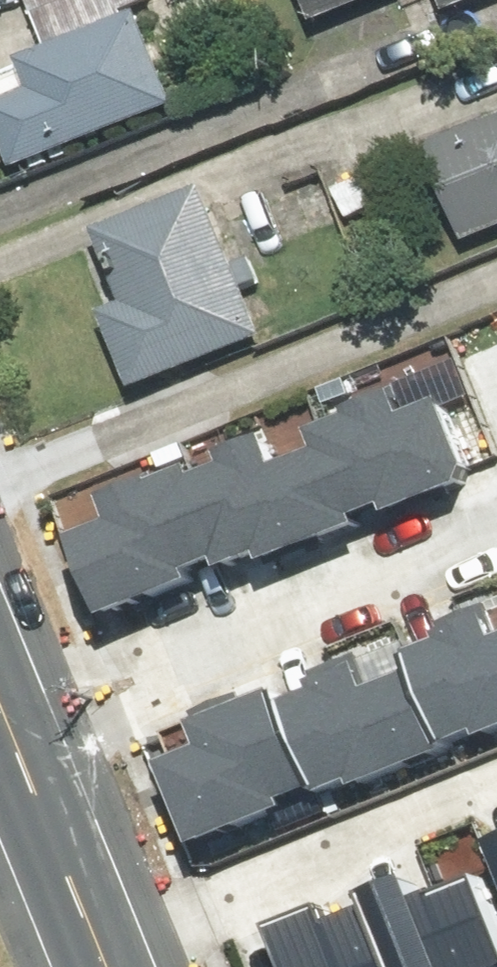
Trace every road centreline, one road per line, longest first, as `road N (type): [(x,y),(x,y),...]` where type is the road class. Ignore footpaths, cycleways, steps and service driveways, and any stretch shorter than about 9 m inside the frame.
road 1 (residential): [(496,526),(1,714)]
road 2 (residential): [(496,763),(84,922)]
road 3 (secondary): [(84,922),(1,714)]

